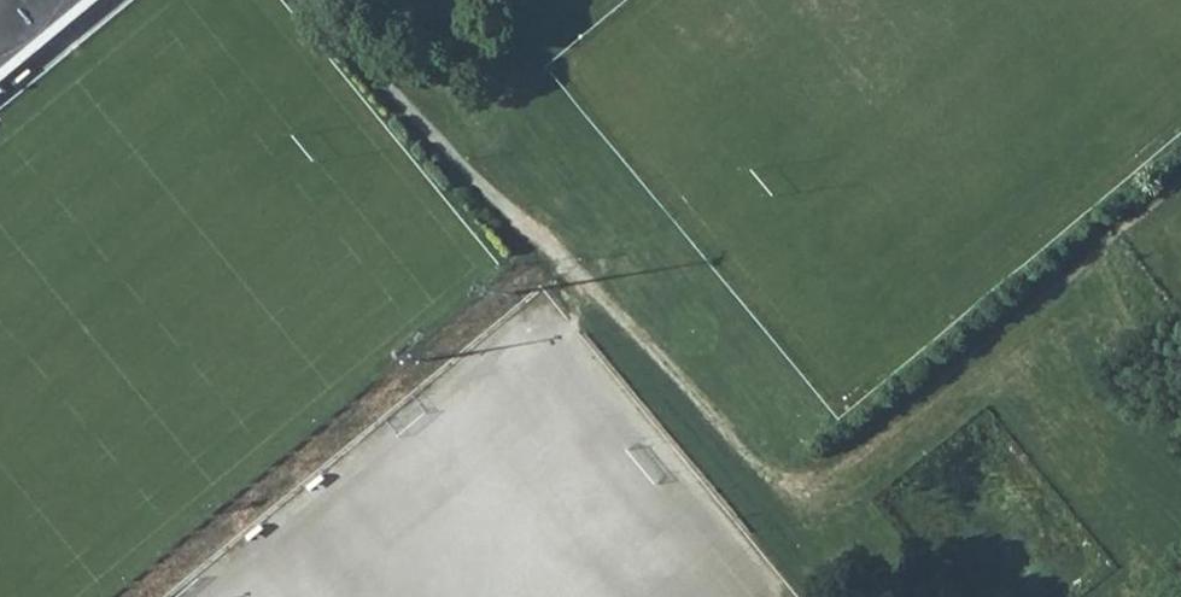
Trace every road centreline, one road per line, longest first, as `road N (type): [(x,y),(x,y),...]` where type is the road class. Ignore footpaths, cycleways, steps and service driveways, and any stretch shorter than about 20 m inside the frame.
road 1 (track): [(1054,290),(836,469),(790,478),(731,449),(561,259),(309,0)]

